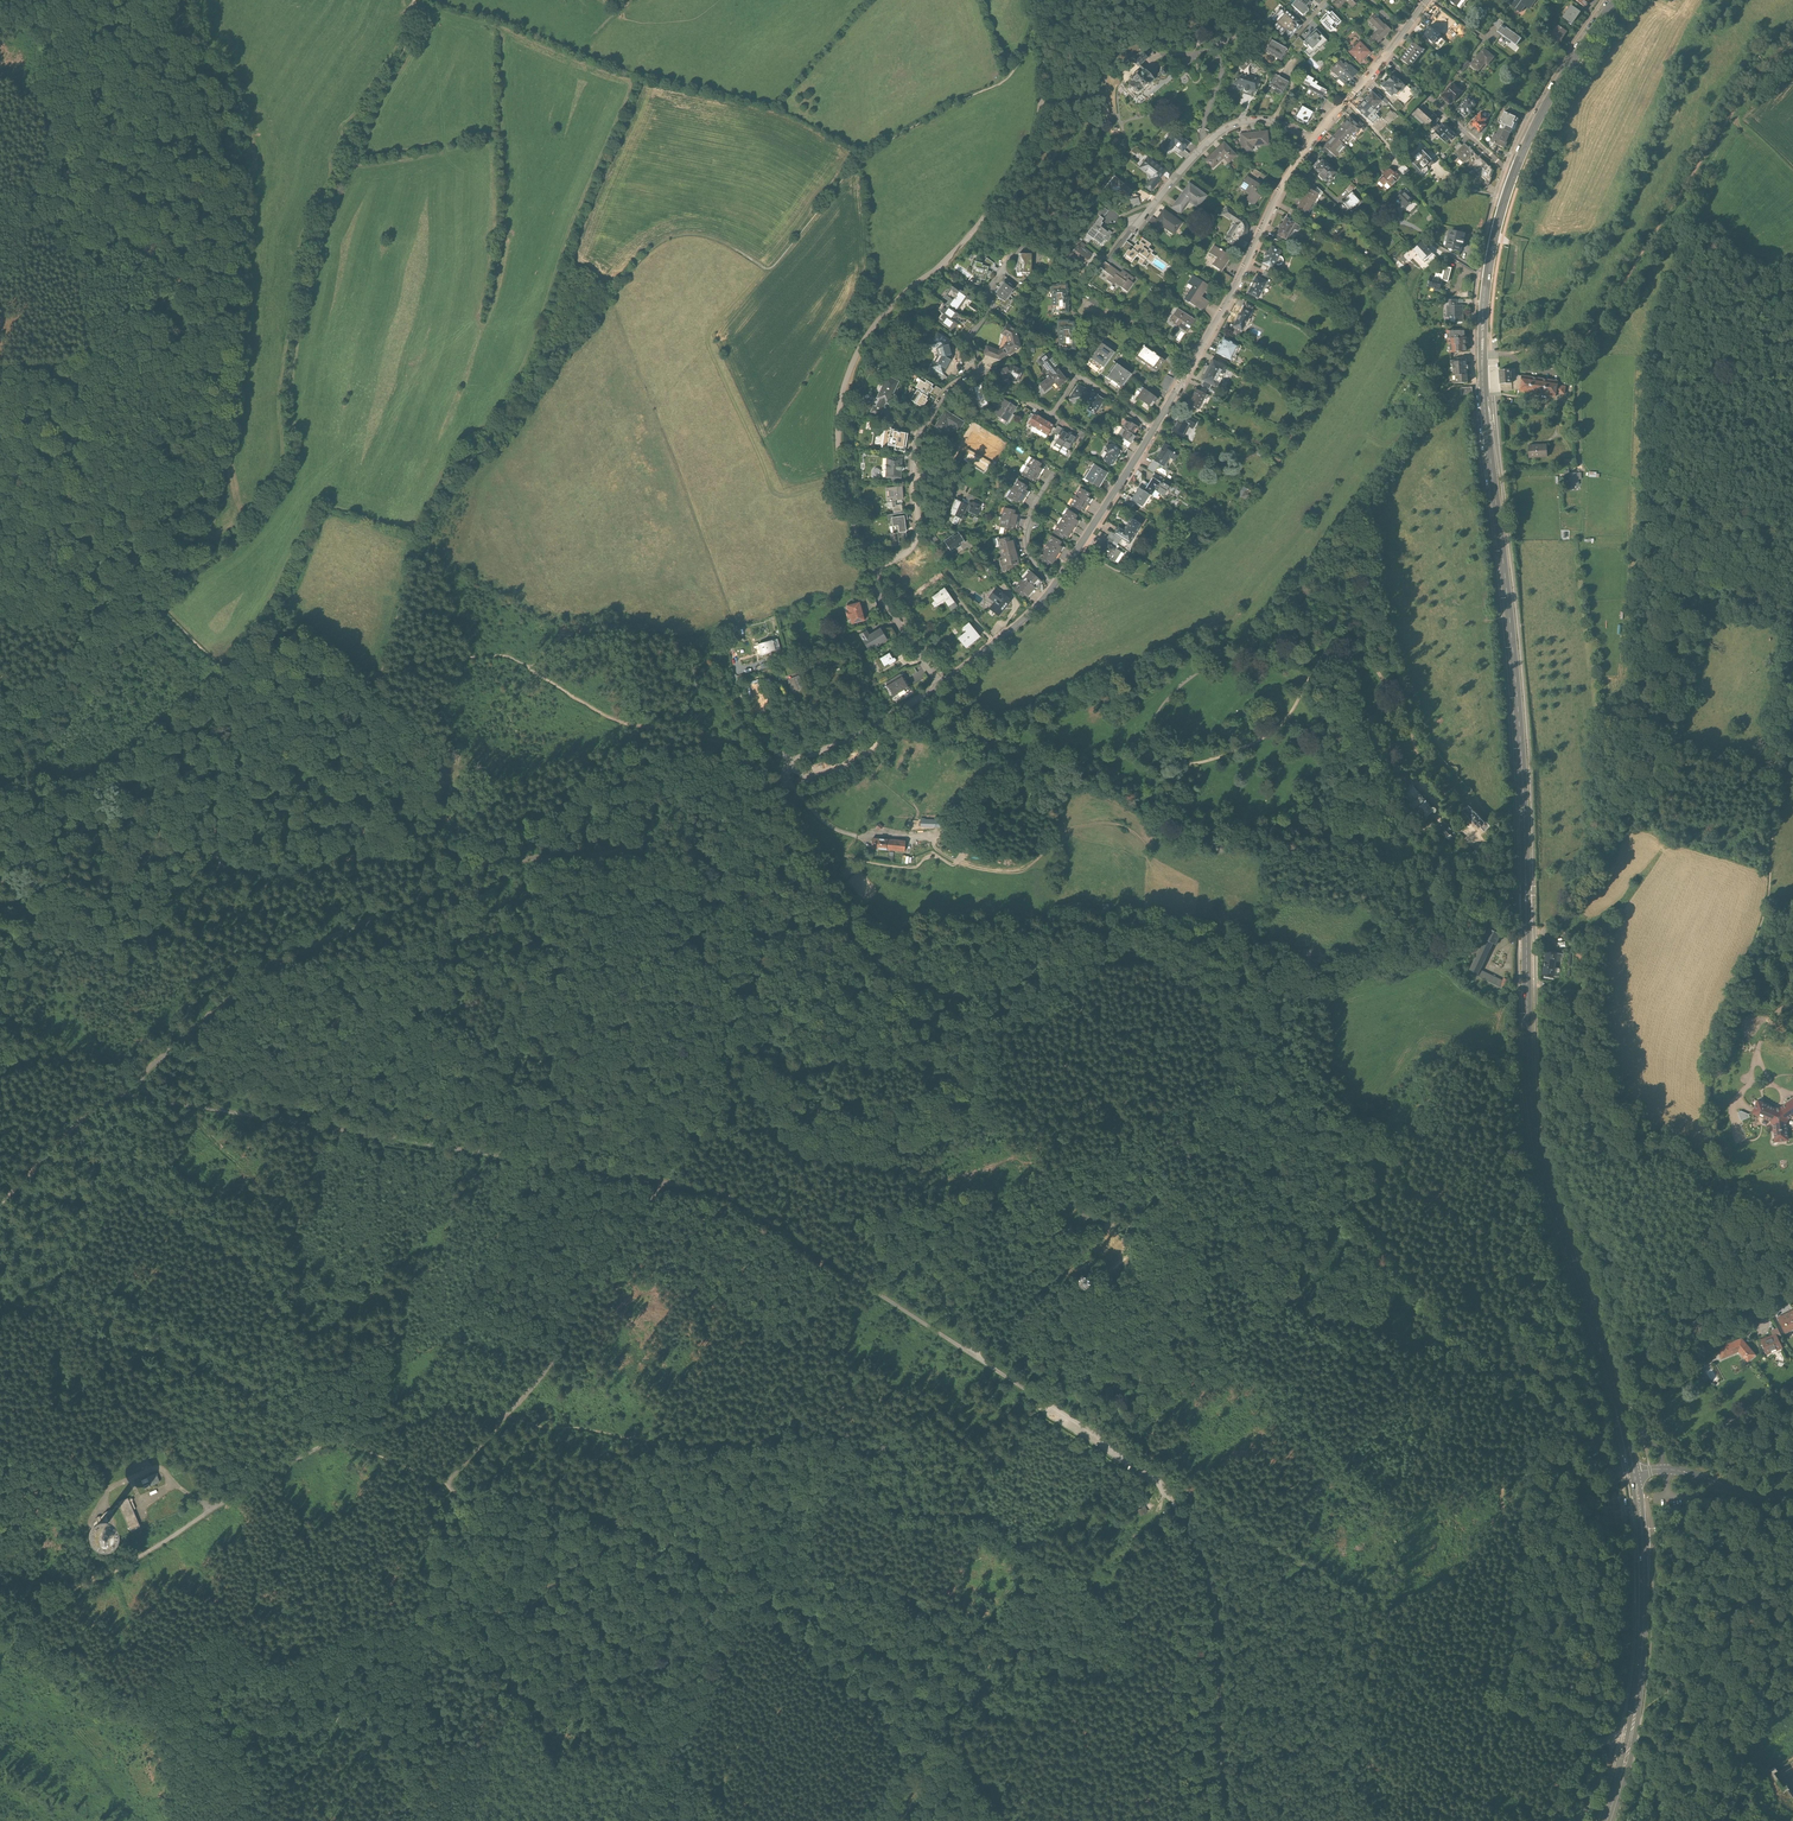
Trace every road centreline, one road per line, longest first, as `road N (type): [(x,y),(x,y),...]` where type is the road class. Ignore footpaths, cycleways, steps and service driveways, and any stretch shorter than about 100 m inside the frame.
road 1 (primary): [(1634,1473),(1532,1111),(1522,776),(1482,334),(1492,245),(1512,177),(1556,88),(1615,0)]
road 2 (track): [(505,1416),(721,1445),(763,1445),(817,1430),(842,1435),(860,1448),(878,1498),(960,1512),(1094,1587),(1123,1615),(1135,1649),(1133,1721),(1154,1820)]
road 3 (residential): [(1309,140),(1157,427),(1056,585),(940,686)]
road 4 (unclassified): [(1048,0),(1045,75),(1003,194),(960,247),(867,334),(842,386),(842,472),(872,575)]
road 5 (track): [(157,600),(201,525),(199,477),(220,366),(224,152),(161,0)]
road 6 (track): [(194,1714),(221,1683),(302,1670),(372,1638),(440,1646),(517,1598),(557,1584),(652,1572),(735,1607),(749,1604)]
road 7 (track): [(1700,241),(1660,337),(1664,523),(1650,692),(1632,747),(1625,816)]
road 8 (track): [(661,1183),(149,1097),(111,1098)]
road 9 (track): [(1521,1383),(1434,1302),(1356,1210),(1320,1149),(1266,978),(1253,959),(1225,944)]
road 10 (unclassified): [(1225,1820),(1216,1624),(1192,1538),(1150,1470),(1032,1393)]
road 11 (track): [(1448,1820),(1487,1729),(1504,1454),(1521,1383)]
road 12 (track): [(501,861),(290,956),(129,1085)]
road 13 (track): [(1002,1820),(964,1743),(983,1698),(981,1672),(957,1658),(854,1640),(798,1605),(749,1604)]
road 14 (track): [(1497,1363),(1447,1358),(1373,1327),(1287,1305),(1117,1223)]
road 15 (track): [(1225,944),(1120,926),(1098,931),(1010,988),(966,995),(899,978),(862,942)]
road 16 (track): [(862,942),(745,897),(699,850),(670,835),(596,857),(501,861)]
road 17 (track): [(212,756),(215,850),(229,872),(326,860),(501,861)]
road 18 (track): [(749,1604),(688,1544),(605,1513),(523,1493),(487,1494)]
road 19 (track): [(1158,1479),(1370,1611),(1403,1610)]
road 20 (primary): [(1630,1740),(1644,1596),(1634,1473)]
road 21 (track): [(6,736),(17,749),(21,787),(44,798),(112,788),(189,749),(212,756)]
road 22 (residential): [(986,371),(948,392),(925,425),(916,454),(917,540),(872,575)]
road 23 (track): [(1638,1413),(1640,1367),(1677,1267),(1722,1195)]
road 24 (residential): [(1309,140),(1272,120),(1221,130),(1133,228)]
road 25 (track): [(862,942),(805,847),(783,779)]
road 26 (track): [(300,1731),(355,1726),(381,1735),(401,1758),(427,1820)]
road 27 (track): [(1625,816),(1609,858),(1572,912),(1551,931),(1526,930)]
road 28 (track): [(77,1585),(218,1505)]
road 29 (residential): [(1792,1492),(1748,1491),(1680,1471),(1634,1473)]
road 30 (track): [(528,668),(502,656),(451,658),(379,679)]
road 31 (track): [(0,1204),(111,1098)]
road 32 (track): [(379,679),(282,696),(234,683)]
road 33 (residential): [(1404,32),(1309,140)]
road 34 (track): [(1715,1779),(1726,1733),(1792,1670)]
road 35 (residential): [(872,575),(940,686)]
road 36 (track): [(634,724),(528,668)]

